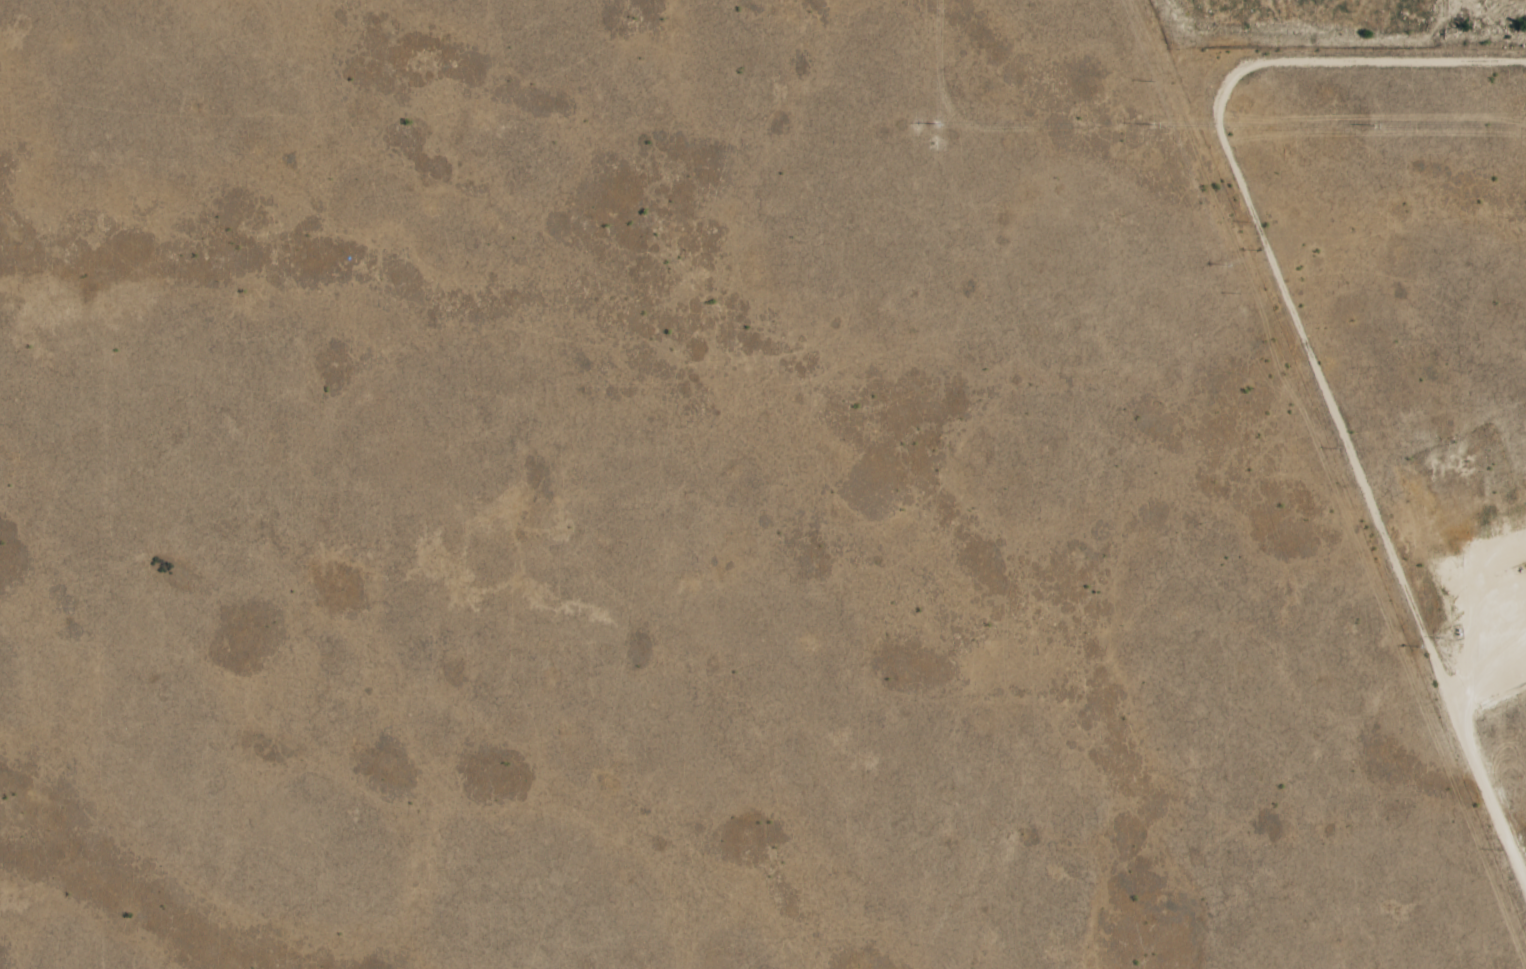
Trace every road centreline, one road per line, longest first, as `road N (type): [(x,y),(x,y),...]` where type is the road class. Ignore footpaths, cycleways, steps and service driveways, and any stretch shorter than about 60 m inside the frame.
road 1 (track): [(1525,858),(1230,121),(1260,65),(1525,66)]

